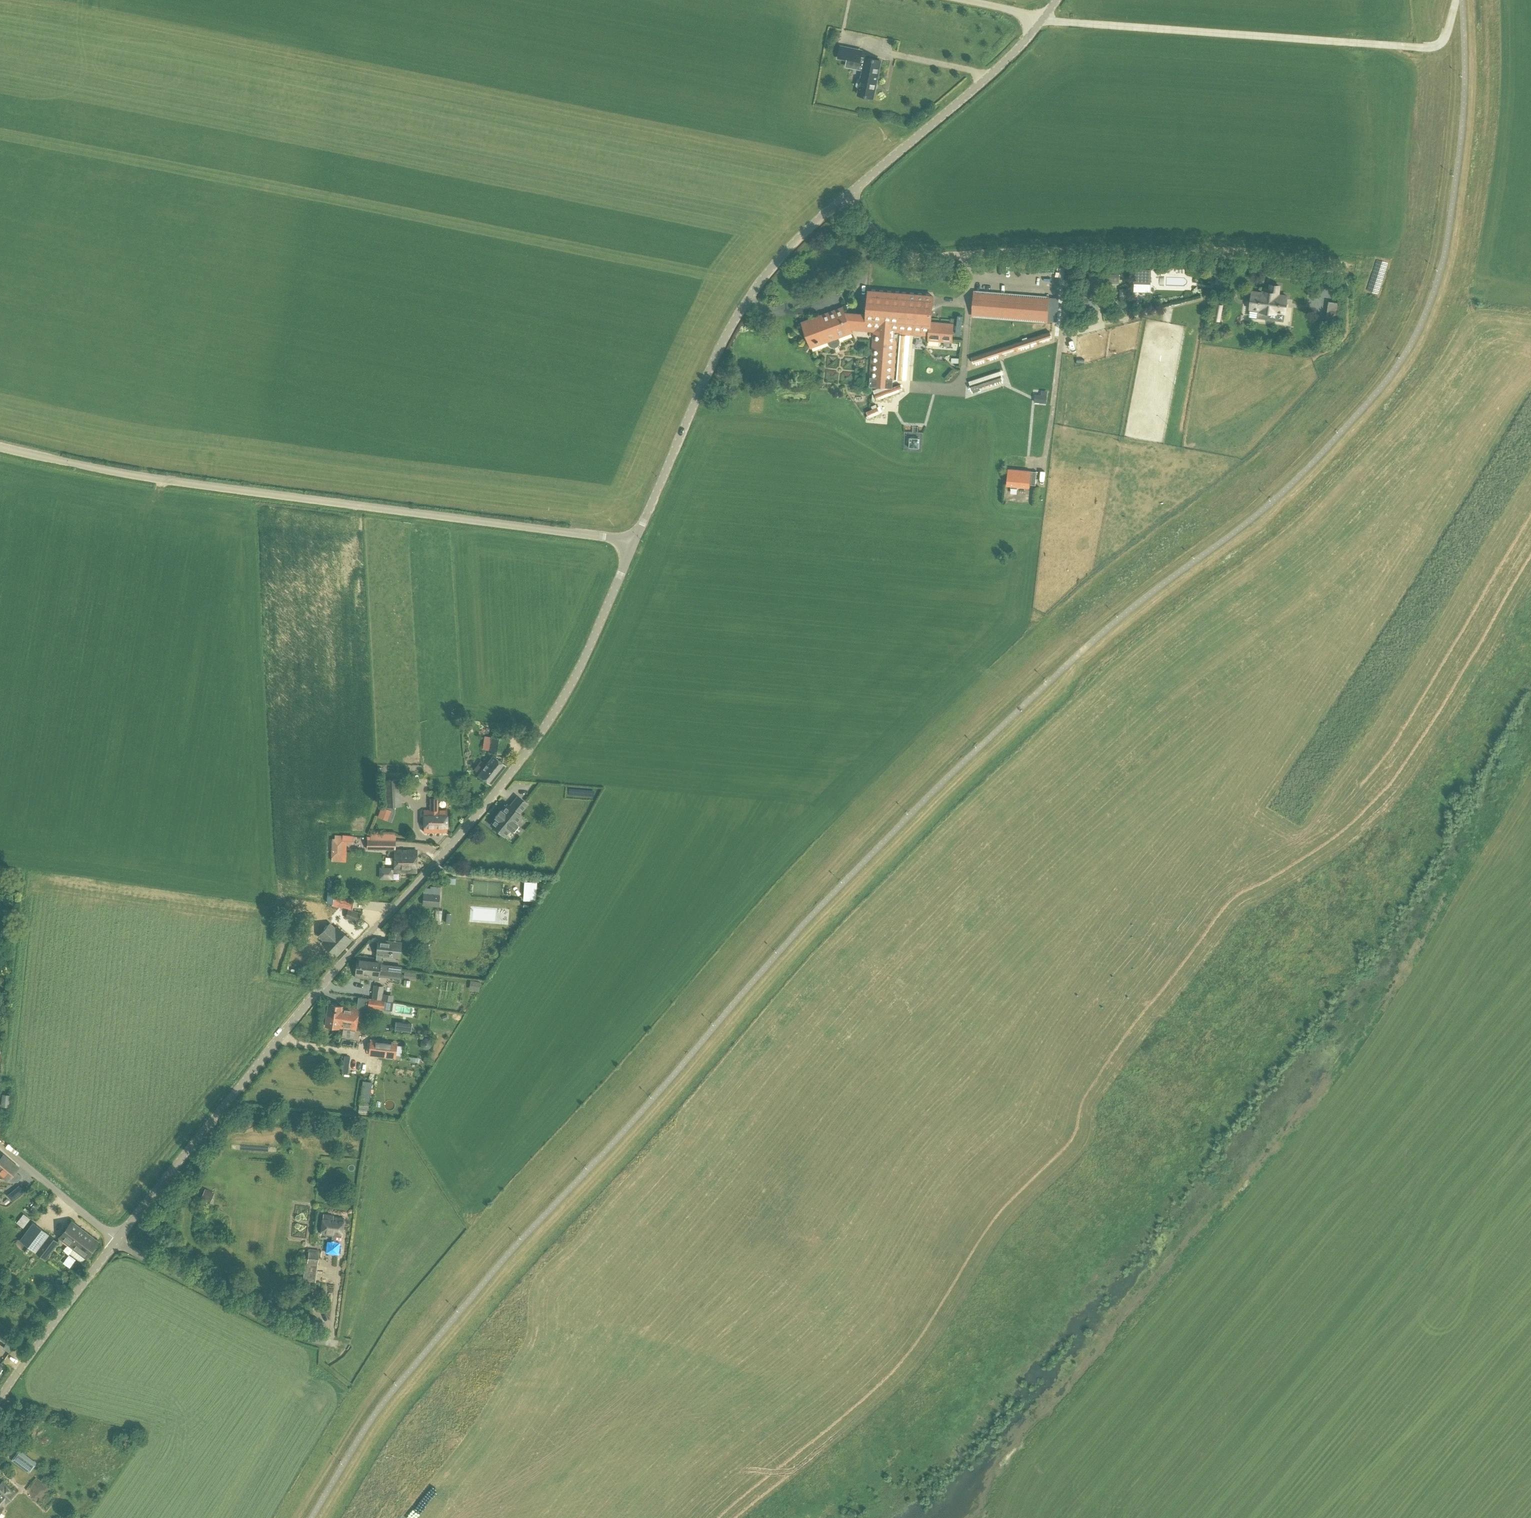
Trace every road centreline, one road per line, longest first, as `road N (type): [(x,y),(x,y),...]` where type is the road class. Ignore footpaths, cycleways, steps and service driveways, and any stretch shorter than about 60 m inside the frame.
road 1 (unclassified): [(118,1241),(316,996),(514,775),(570,690),(634,540)]
road 2 (unclassified): [(634,540),(110,473),(0,447)]
road 3 (unclassified): [(1345,265),(1202,249),(912,256),(880,239),(845,196)]
road 4 (track): [(1456,0),(1444,39),(1428,48),(1045,20)]
road 5 (unclassified): [(634,540),(738,318),(775,263),(845,196)]
road 6 (unclassified): [(845,196),(1015,56),(1060,0)]
road 7 (unclassified): [(336,1343),(272,1323),(118,1241)]
road 8 (unclassified): [(0,1401),(118,1241)]
road 9 (unclassified): [(118,1241),(0,1145)]

